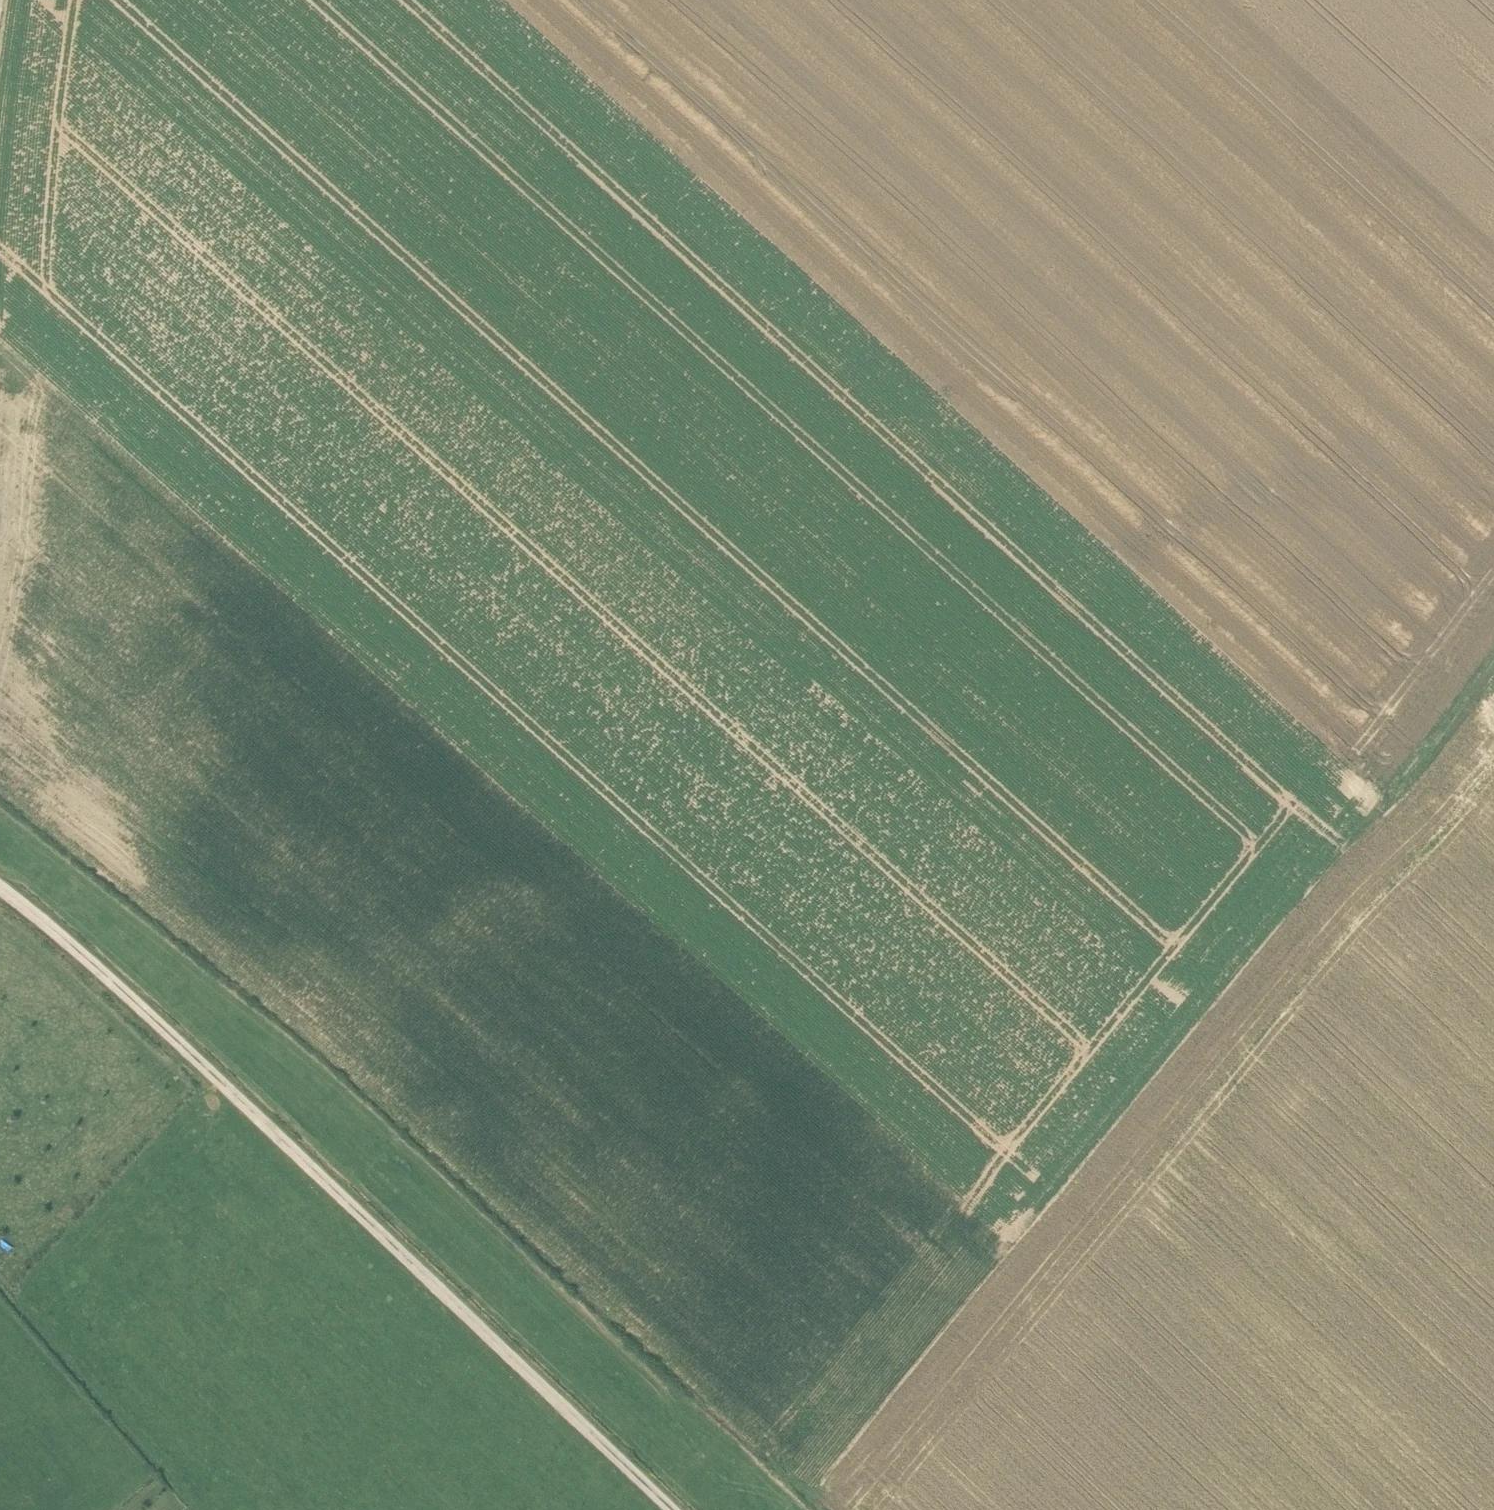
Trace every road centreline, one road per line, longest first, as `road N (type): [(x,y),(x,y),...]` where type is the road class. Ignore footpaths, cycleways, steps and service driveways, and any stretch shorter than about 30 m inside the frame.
road 1 (track): [(671,1509),(162,1027),(0,889)]
road 2 (track): [(1347,859),(1493,669)]

